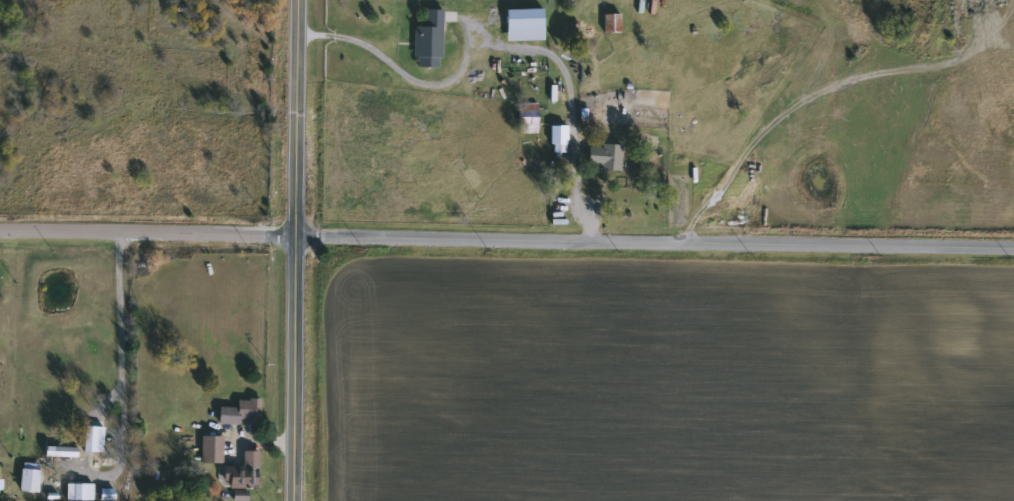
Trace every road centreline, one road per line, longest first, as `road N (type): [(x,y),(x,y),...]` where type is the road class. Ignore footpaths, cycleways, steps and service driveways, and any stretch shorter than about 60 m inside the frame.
road 1 (residential): [(1013,258),(295,238)]
road 2 (secondary): [(298,0),(292,500)]
road 3 (residential): [(0,229),(295,238)]

